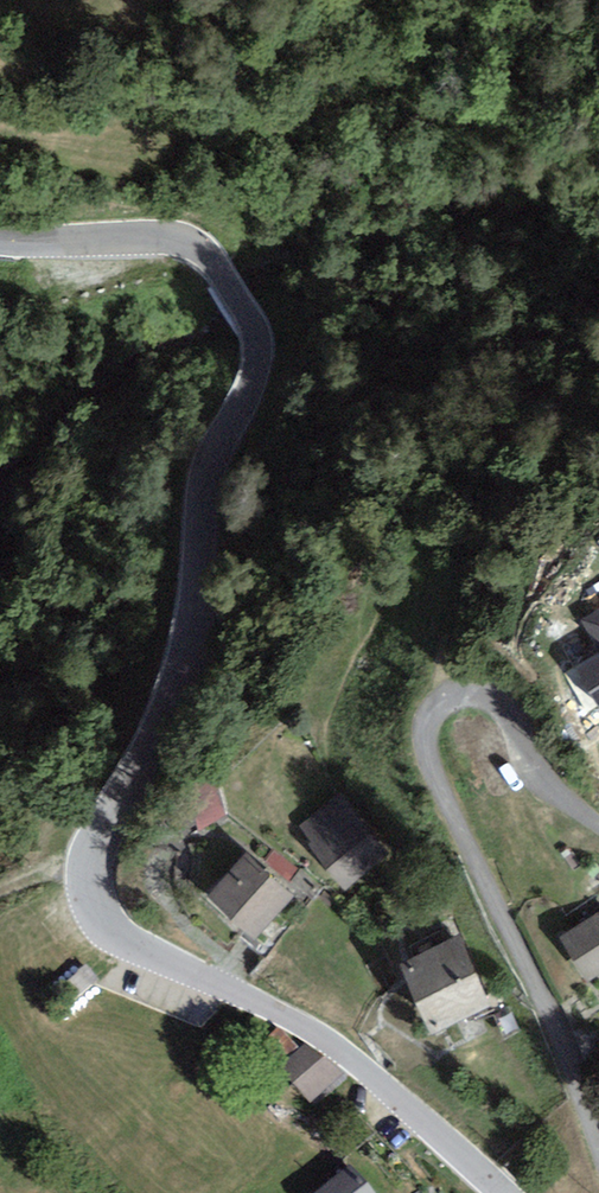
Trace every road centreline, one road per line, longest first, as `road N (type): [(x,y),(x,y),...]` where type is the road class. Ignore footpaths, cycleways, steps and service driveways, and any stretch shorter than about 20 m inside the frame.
road 1 (unclassified): [(144,238),(191,245),(224,271),(247,310),(256,368),(206,478),(182,664),(103,827),(92,861),(94,902),(138,949),(323,1037),(499,1192)]
road 2 (residential): [(598,1152),(553,1014),(431,771),(426,734),(438,706),(464,692),(493,698),(548,782),(598,825)]
road 3 (unclassified): [(144,238),(0,241)]

